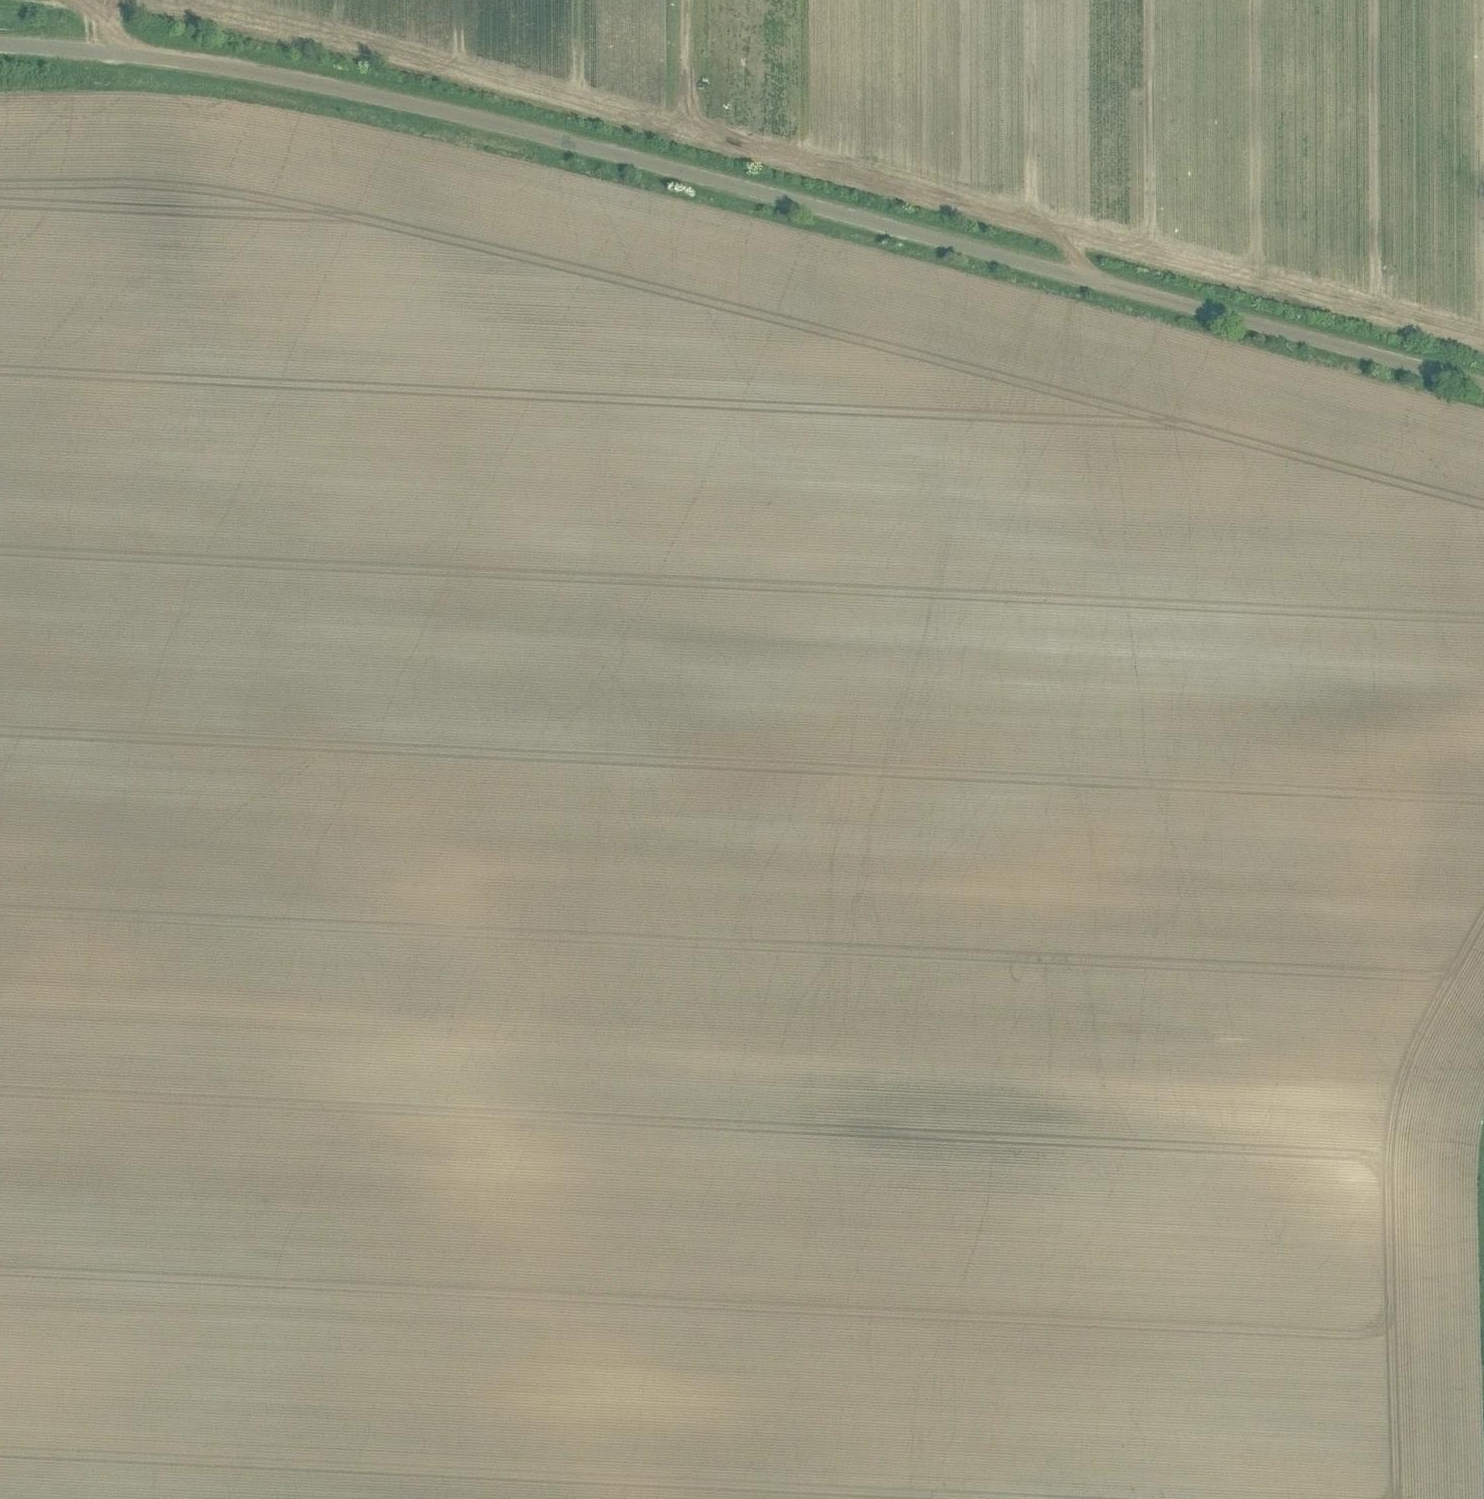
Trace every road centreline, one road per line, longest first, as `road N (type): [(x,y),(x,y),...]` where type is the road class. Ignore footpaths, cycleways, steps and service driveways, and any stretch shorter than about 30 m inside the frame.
road 1 (unclassified): [(1483,385),(320,86),(132,56),(0,47)]

